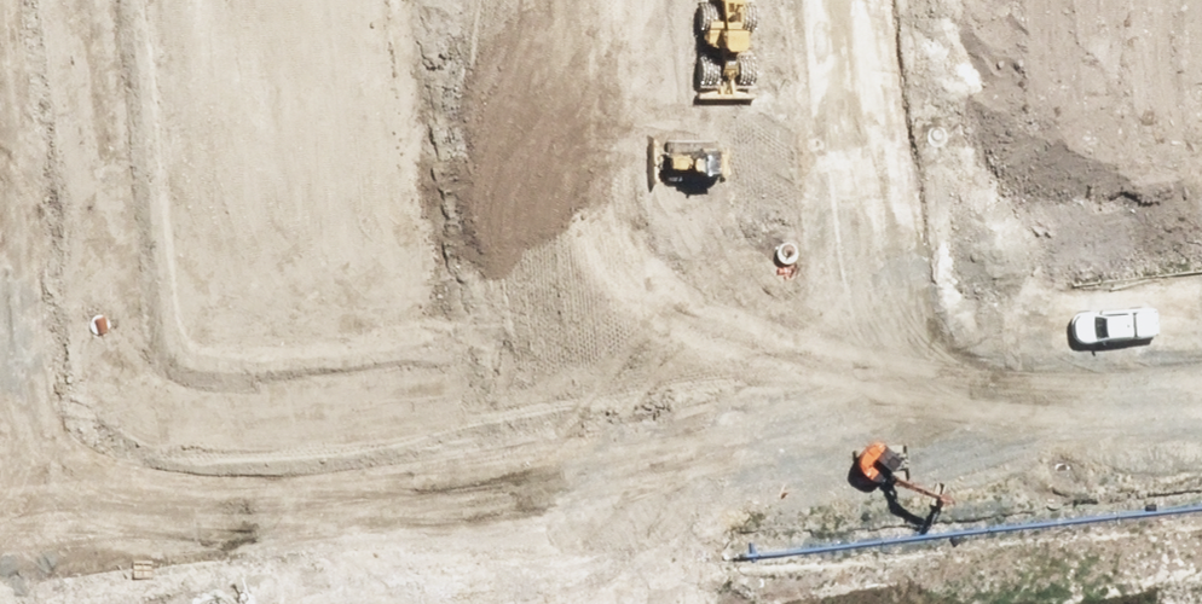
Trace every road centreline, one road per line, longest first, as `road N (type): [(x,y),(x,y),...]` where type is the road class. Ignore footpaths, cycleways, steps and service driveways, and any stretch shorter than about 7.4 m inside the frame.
road 1 (residential): [(883,413),(48,514)]
road 2 (residential): [(883,413),(832,0)]
road 3 (residential): [(48,514),(0,101)]
road 4 (residential): [(1201,375),(883,413)]

